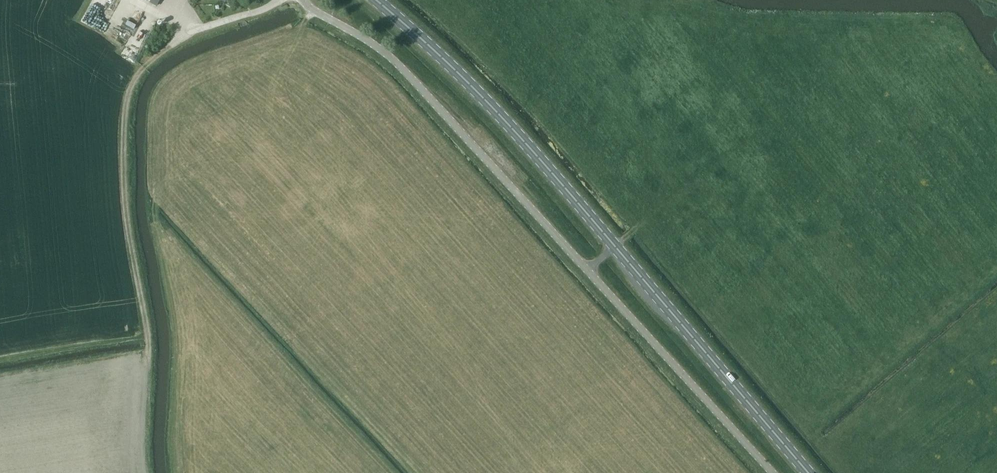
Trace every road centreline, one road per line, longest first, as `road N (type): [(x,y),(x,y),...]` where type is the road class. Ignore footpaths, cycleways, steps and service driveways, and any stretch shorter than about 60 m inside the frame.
road 1 (unclassified): [(587,269),(398,64),(302,0)]
road 2 (primary): [(615,246),(480,95),(377,0)]
road 3 (primary): [(809,472),(615,246)]
road 4 (unclassified): [(773,472),(587,269)]

